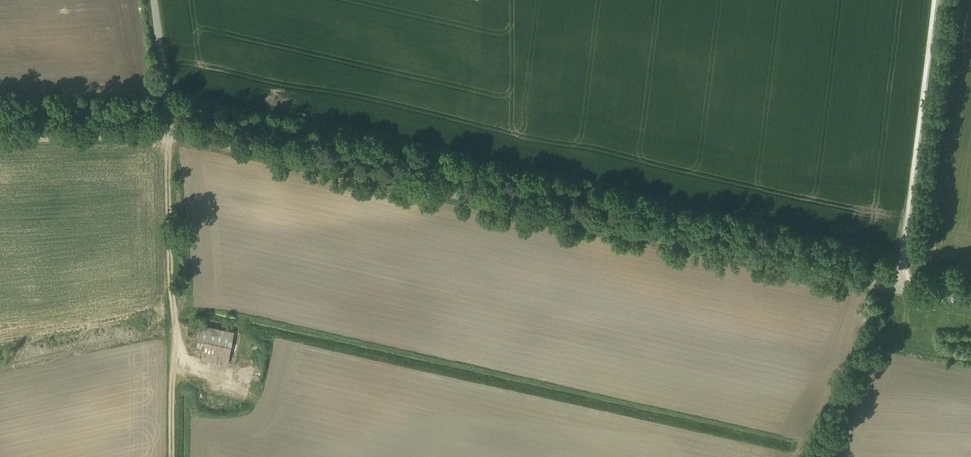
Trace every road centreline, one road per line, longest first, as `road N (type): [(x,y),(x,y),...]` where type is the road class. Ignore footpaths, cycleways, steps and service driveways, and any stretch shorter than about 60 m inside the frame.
road 1 (unclassified): [(170,133),(901,289)]
road 2 (unclassified): [(901,289),(936,0)]
road 3 (unclassified): [(170,133),(173,350)]
road 4 (unclassified): [(0,140),(170,133)]
road 5 (unclassified): [(153,0),(170,133)]

